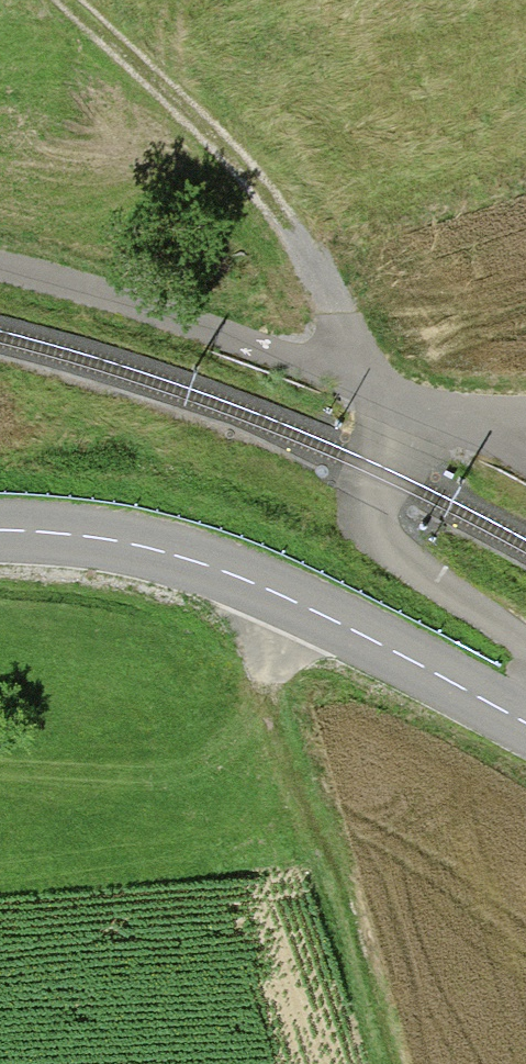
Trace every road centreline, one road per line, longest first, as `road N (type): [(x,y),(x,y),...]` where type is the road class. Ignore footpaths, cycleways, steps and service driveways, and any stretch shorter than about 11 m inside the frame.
road 1 (tertiary): [(0,535),(104,542),(241,581),(525,729)]
road 2 (track): [(60,0),(140,69),(273,207),(317,273),(371,392)]
road 3 (track): [(299,607),(265,678),(375,1063)]
road 4 (track): [(371,392),(389,531),(412,565),(525,646)]
road 5 (unclassified): [(371,392),(525,355)]

